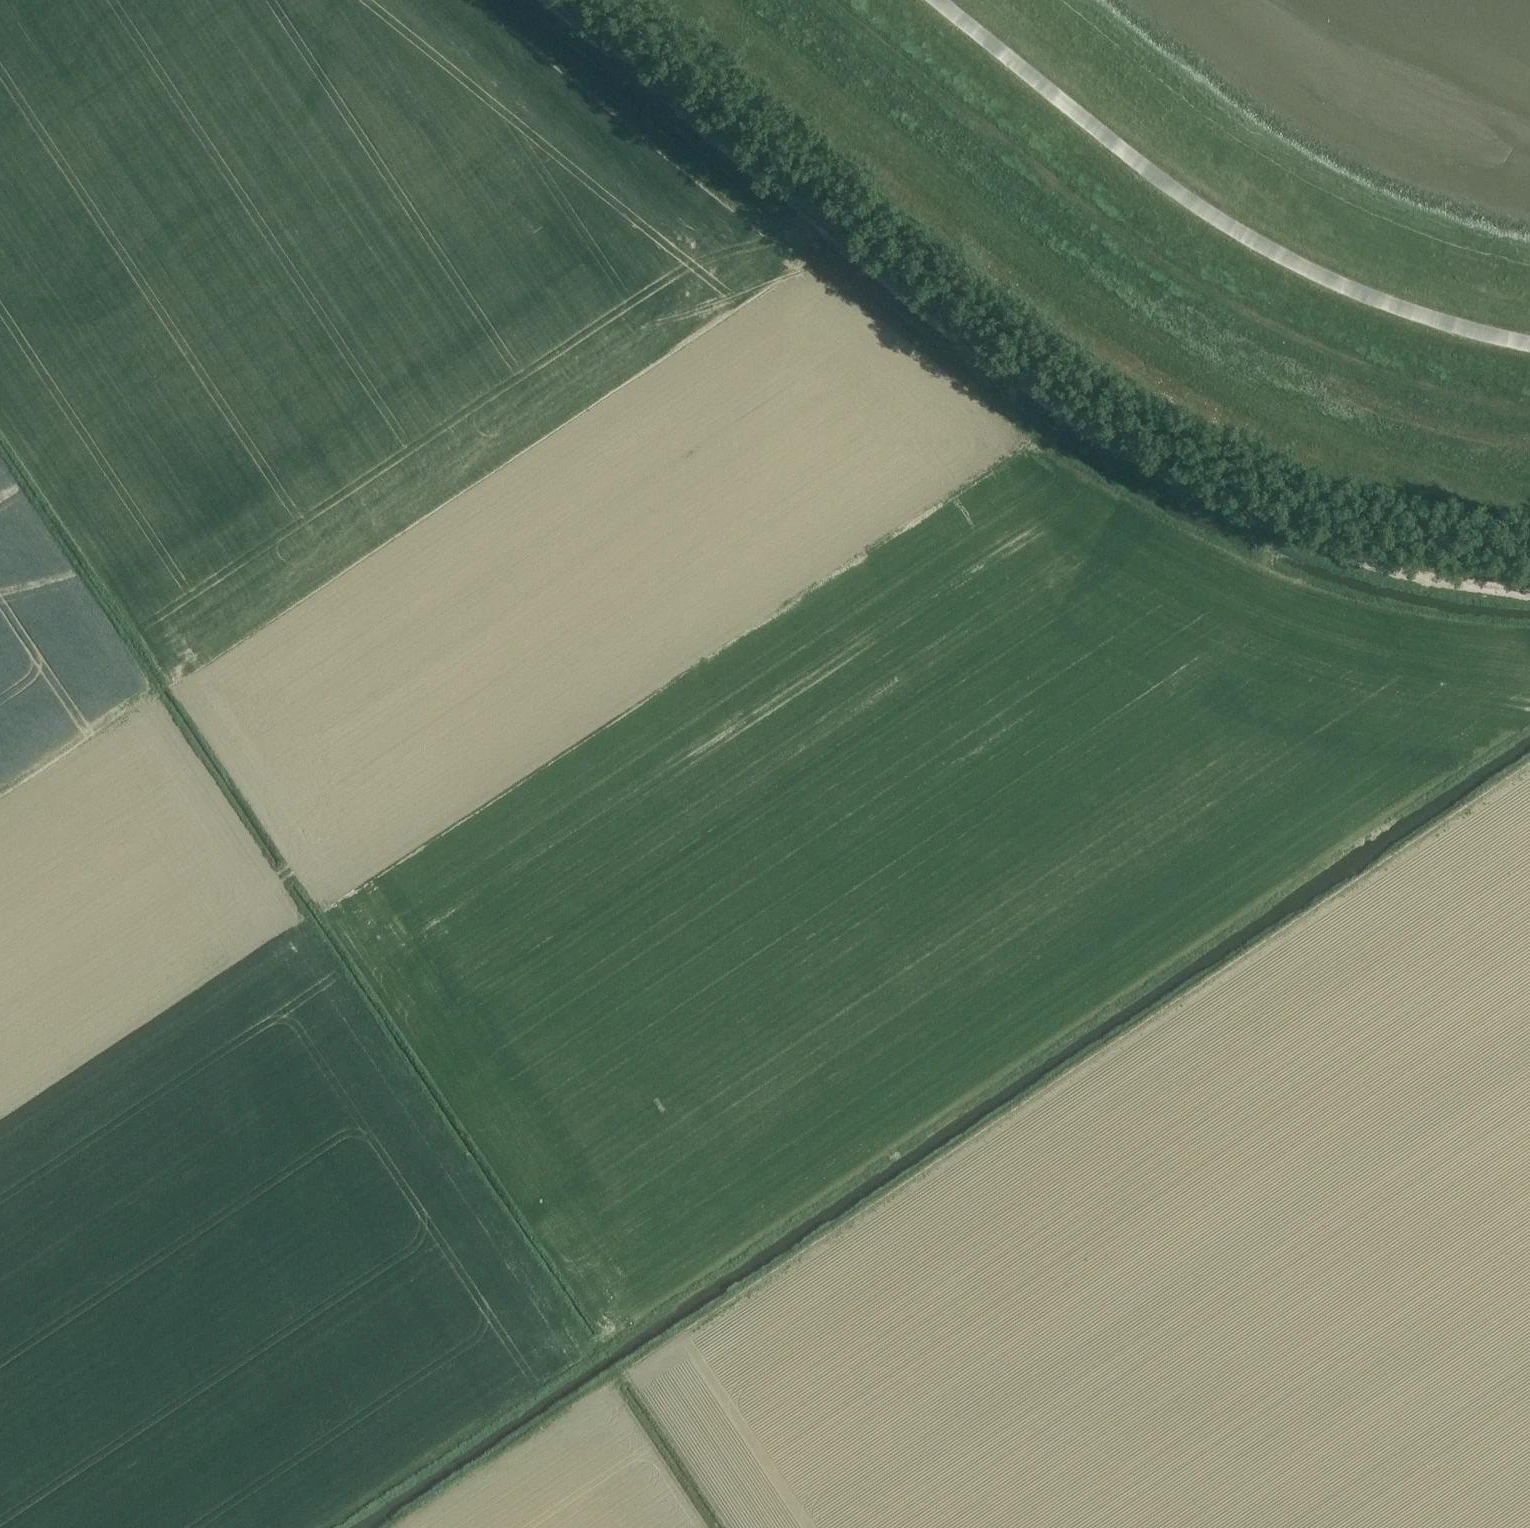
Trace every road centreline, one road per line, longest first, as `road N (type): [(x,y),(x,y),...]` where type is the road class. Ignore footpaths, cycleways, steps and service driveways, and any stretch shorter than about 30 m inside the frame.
road 1 (track): [(540,0),(1026,391),(1157,475),(1286,539),(1431,581),(1529,593)]
road 2 (unclassified): [(937,0),(1124,151),(1247,236),(1375,299),(1529,344)]

